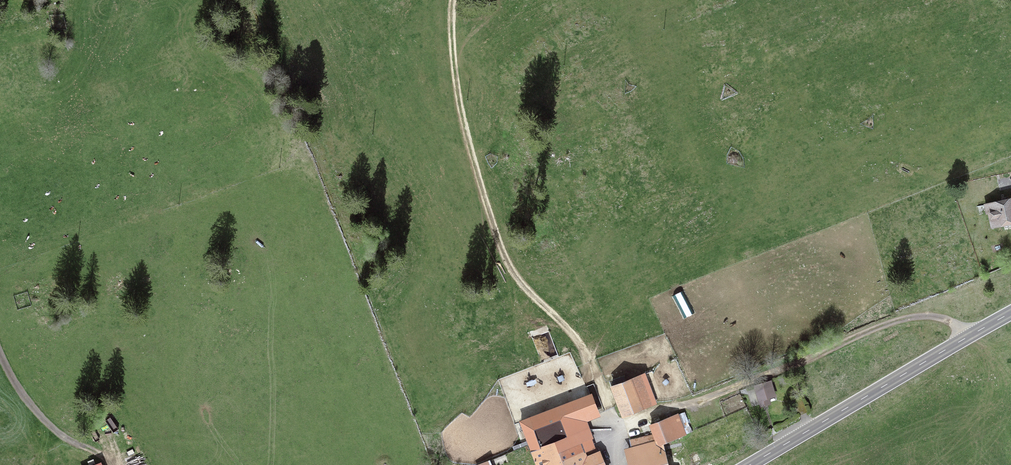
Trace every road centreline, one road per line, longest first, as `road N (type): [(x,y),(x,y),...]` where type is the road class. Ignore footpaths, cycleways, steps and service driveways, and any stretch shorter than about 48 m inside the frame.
road 1 (track): [(456,0),(458,84),(504,251),(583,354),(615,434)]
road 2 (secondary): [(1010,314),(750,464)]
road 3 (track): [(0,358),(55,435),(115,464)]

